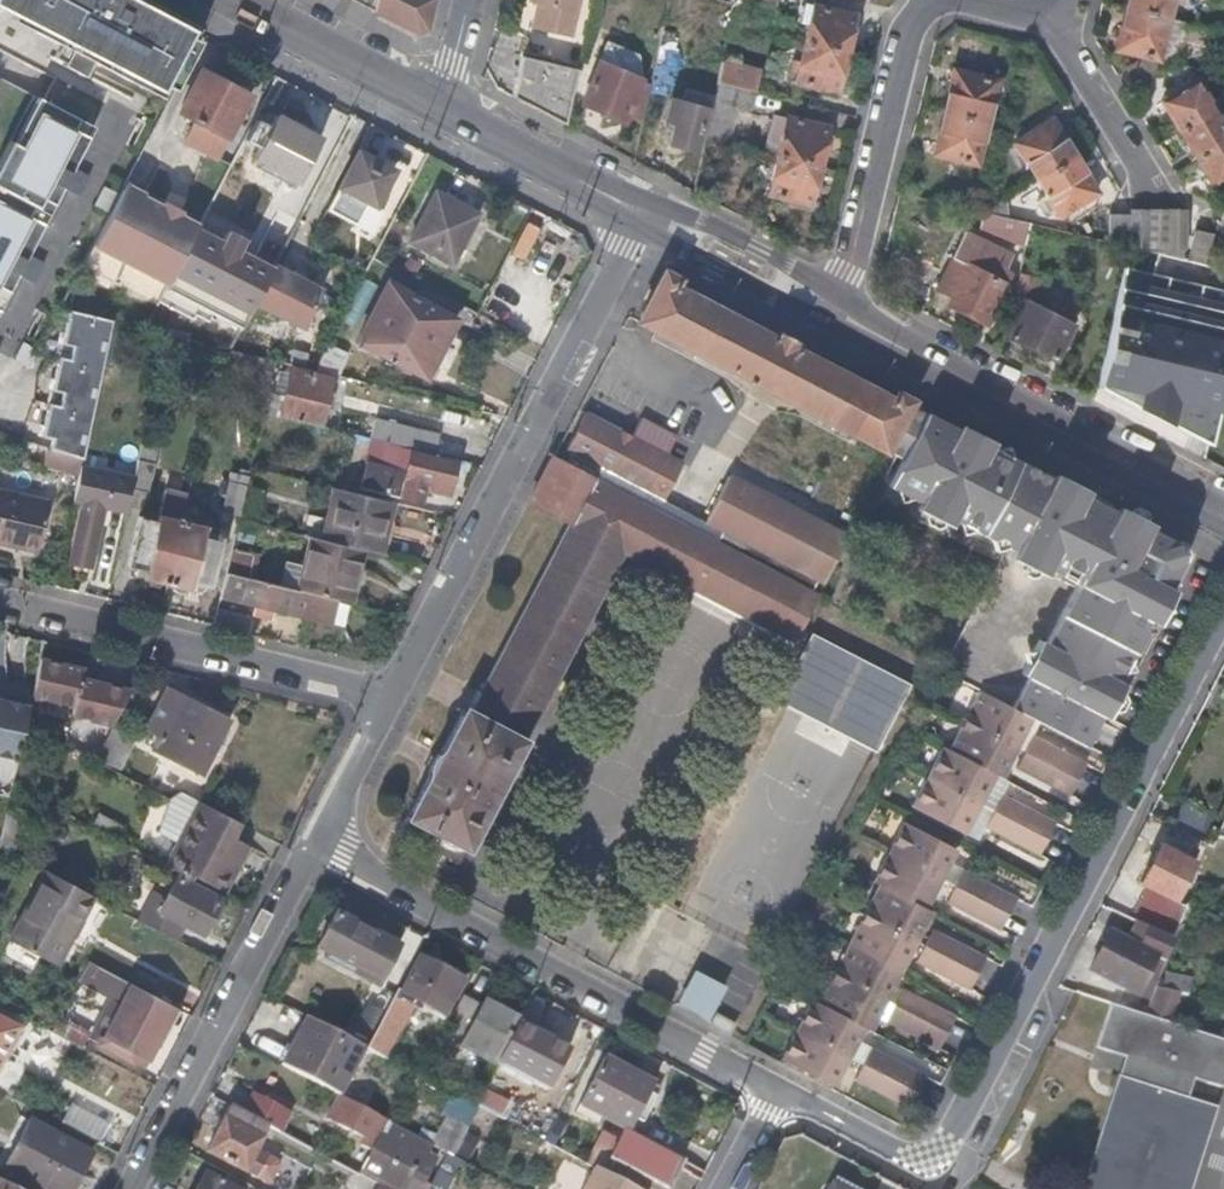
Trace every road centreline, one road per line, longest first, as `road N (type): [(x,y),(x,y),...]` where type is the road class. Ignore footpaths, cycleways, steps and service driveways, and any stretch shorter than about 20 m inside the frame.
road 1 (residential): [(770,1093),(907,1162),(939,1155),(1223,614)]
road 2 (residential): [(638,224),(392,702)]
road 3 (residential): [(314,852),(770,1093)]
road 4 (residential): [(392,702),(0,608)]
road 5 (residential): [(314,852),(133,1188)]
road 6 (secondary): [(1223,517),(902,349)]
road 7 (residential): [(948,0),(932,5),(909,31),(840,302)]
road 8 (secondary): [(438,107),(232,0)]
road 9 (secondary): [(840,302),(720,229),(649,204)]
road 10 (secondary): [(638,224),(831,319)]
road 11 (residential): [(1047,23),(1148,185)]
road 12 (residential): [(392,702),(314,852)]
road 13 (secondary): [(582,183),(438,107)]

